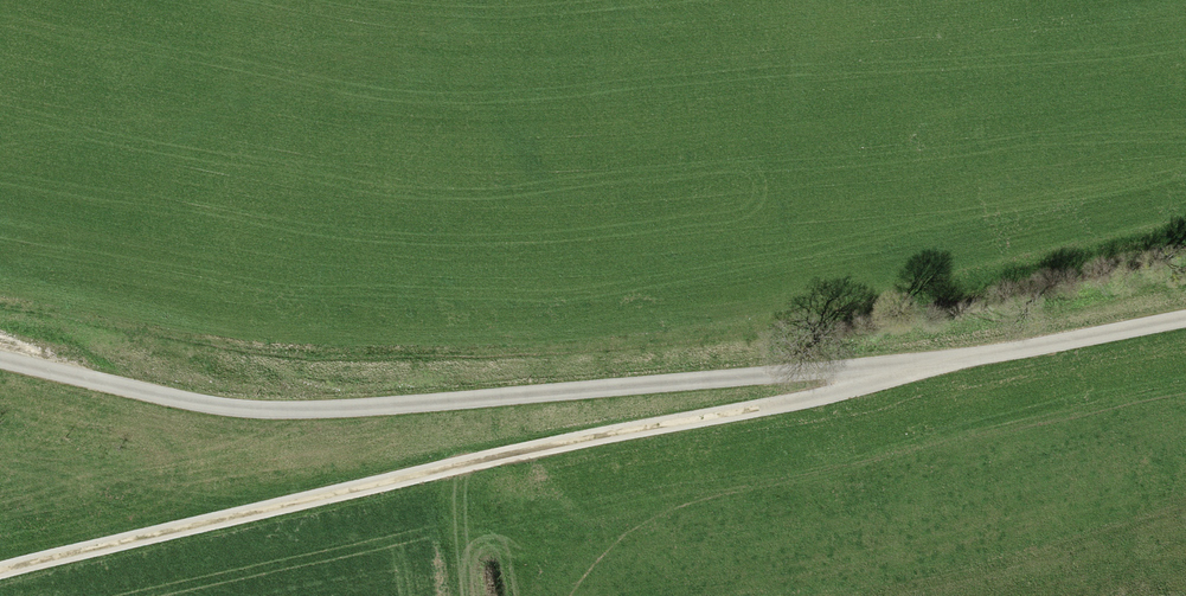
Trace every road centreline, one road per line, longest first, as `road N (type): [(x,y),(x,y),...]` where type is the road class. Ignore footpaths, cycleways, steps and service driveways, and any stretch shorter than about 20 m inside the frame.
road 1 (track): [(0,571),(648,429),(803,407),(888,387),(921,367)]
road 2 (track): [(0,359),(214,411),(369,410),(921,367)]
road 3 (track): [(0,254),(53,240),(160,187),(347,80),(520,26),(575,0)]
road 4 (track): [(921,367),(1185,322)]

